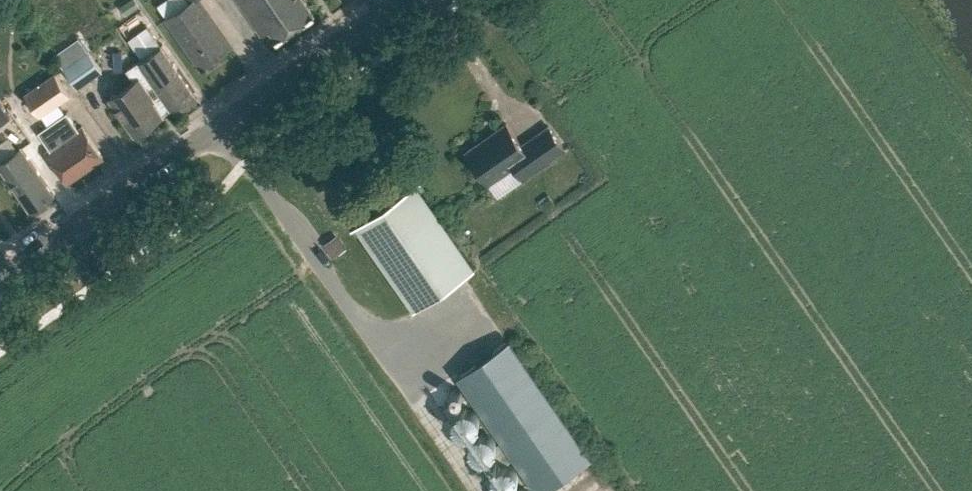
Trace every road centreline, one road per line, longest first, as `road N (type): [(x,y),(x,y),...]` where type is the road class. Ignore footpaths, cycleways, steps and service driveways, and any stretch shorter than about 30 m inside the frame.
road 1 (tertiary): [(0,278),(400,0)]

